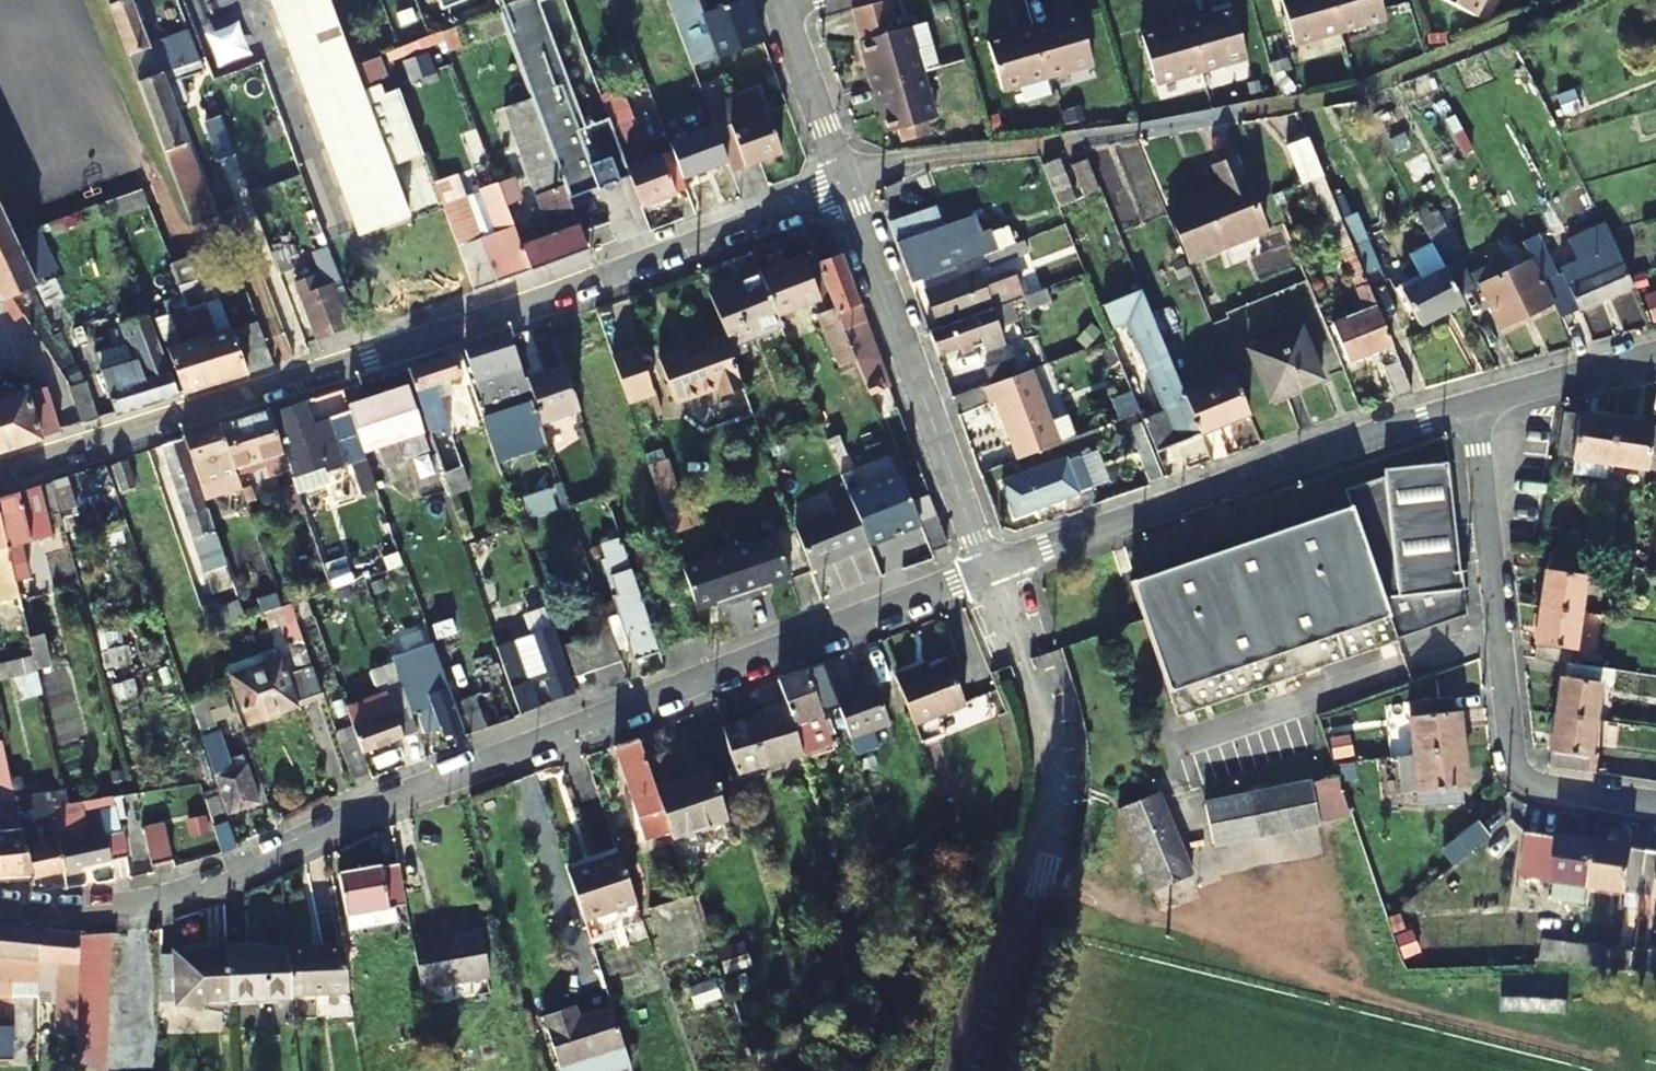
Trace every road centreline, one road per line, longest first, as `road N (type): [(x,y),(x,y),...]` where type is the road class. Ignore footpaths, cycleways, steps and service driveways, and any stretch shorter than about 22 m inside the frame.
road 1 (unclassified): [(0,904),(111,912),(180,901),(448,782),(985,573)]
road 2 (residential): [(846,185),(75,458),(0,474)]
road 3 (unclassified): [(985,573),(1468,407)]
road 4 (residential): [(1468,407),(1510,752),(1548,787),(1655,803)]
road 5 (unclassified): [(846,185),(985,573)]
road 6 (unclassified): [(1468,407),(1655,358)]
road 7 (unclassified): [(777,5),(846,185)]

